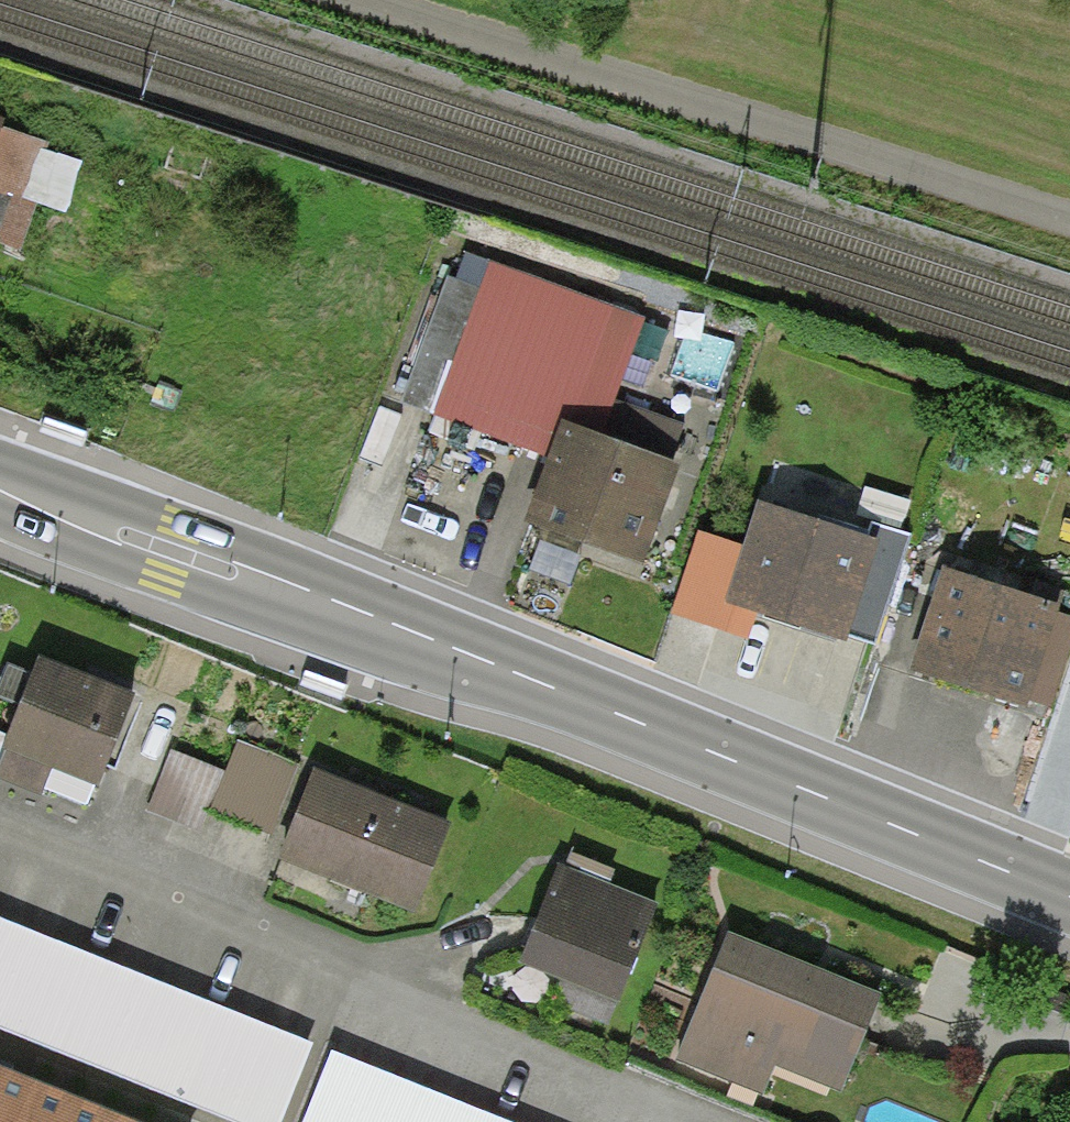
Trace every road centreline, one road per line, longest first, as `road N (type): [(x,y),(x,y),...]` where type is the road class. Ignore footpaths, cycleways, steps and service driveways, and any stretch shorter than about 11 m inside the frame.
road 1 (primary): [(0,487),(1069,909)]
road 2 (residential): [(0,844),(703,1121)]
road 3 (track): [(365,0),(1069,225)]

